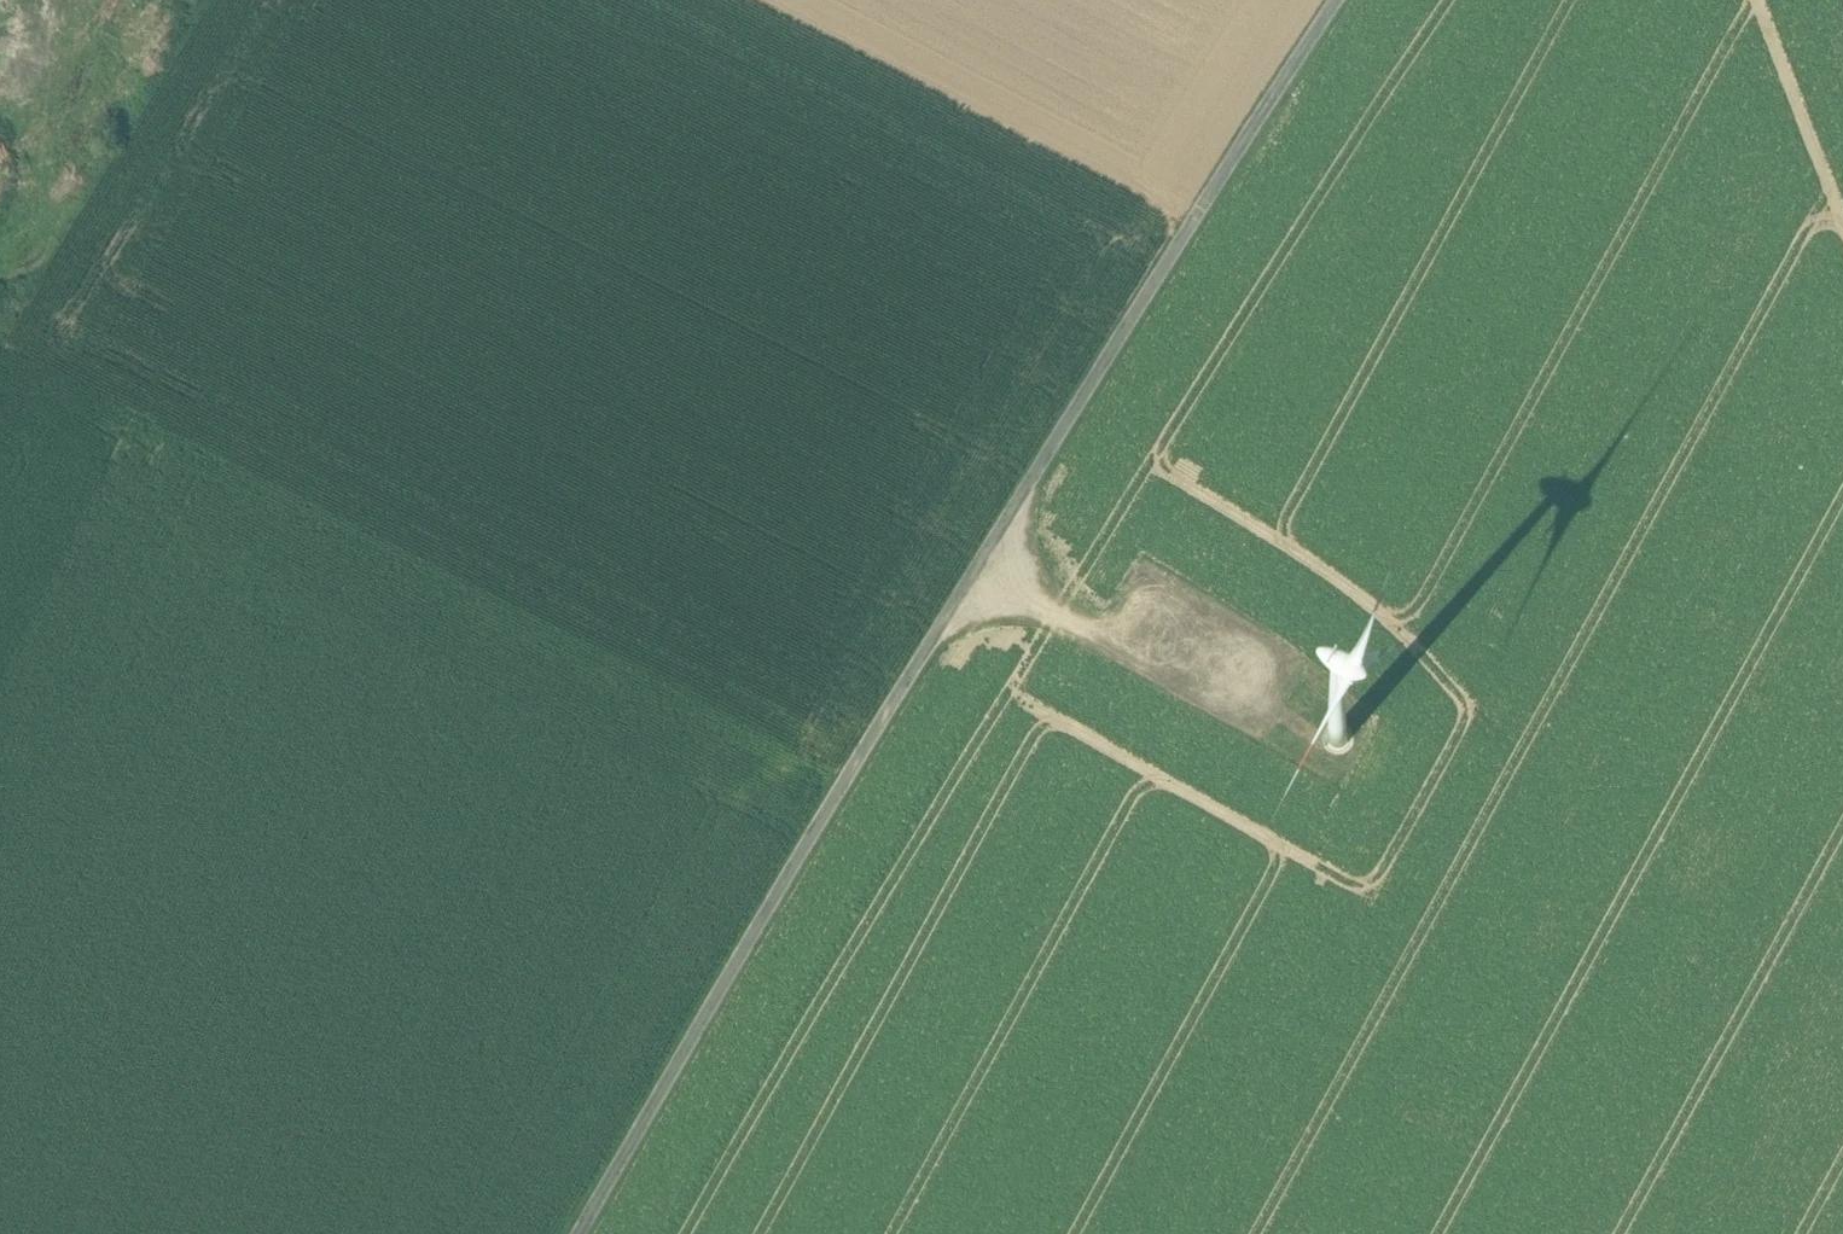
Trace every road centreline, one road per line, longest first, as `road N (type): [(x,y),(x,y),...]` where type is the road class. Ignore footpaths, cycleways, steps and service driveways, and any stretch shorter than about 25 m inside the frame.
road 1 (unclassified): [(582,1233),(858,759),(1338,0)]
road 2 (track): [(982,559),(1304,732)]

